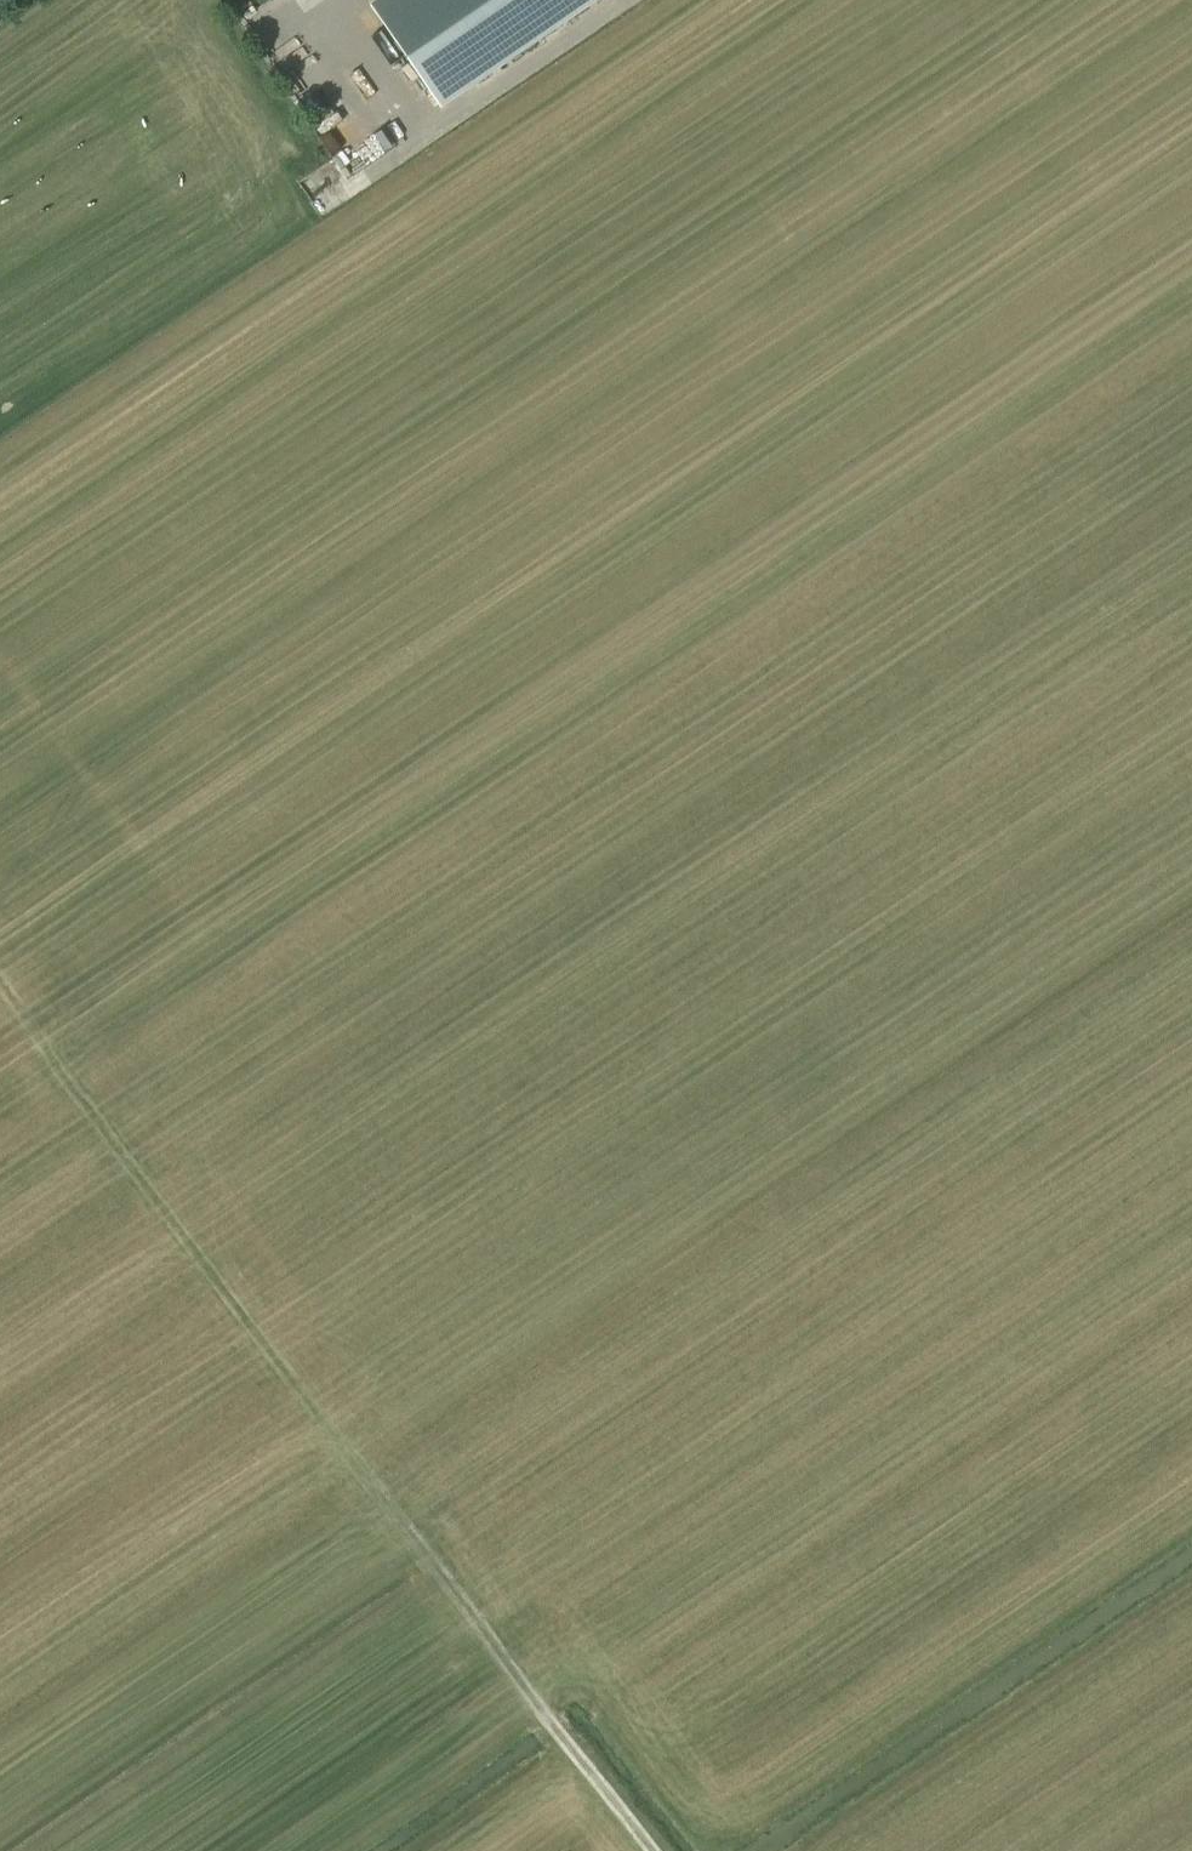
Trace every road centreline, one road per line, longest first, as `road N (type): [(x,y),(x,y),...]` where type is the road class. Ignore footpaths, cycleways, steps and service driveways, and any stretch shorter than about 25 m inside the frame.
road 1 (track): [(96,1120),(649,1850)]

